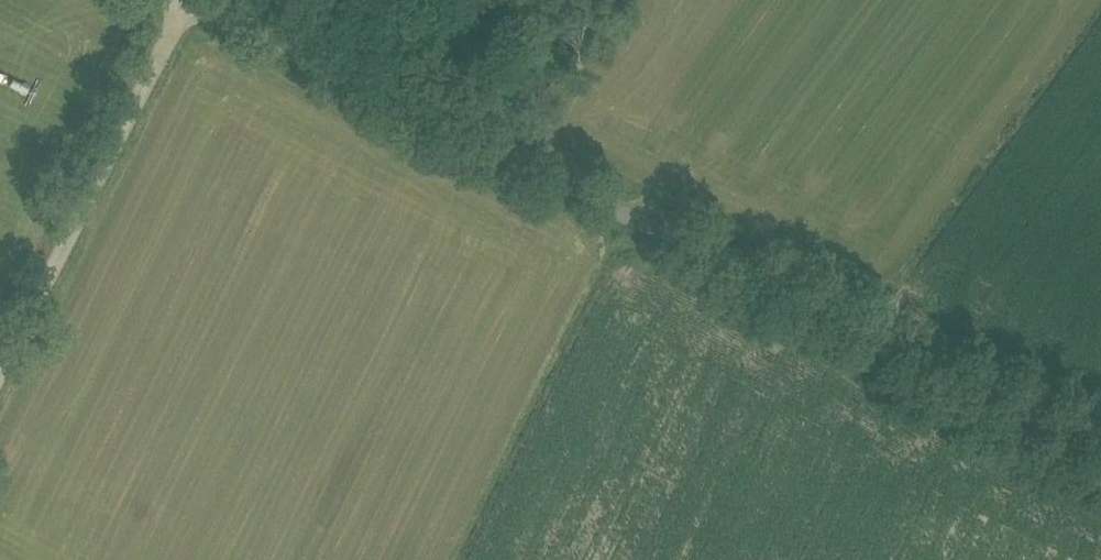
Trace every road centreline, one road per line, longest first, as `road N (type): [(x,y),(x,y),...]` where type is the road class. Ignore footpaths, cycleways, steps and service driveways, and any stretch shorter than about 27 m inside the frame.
road 1 (unclassified): [(1100,461),(172,0)]
road 2 (track): [(0,379),(186,7)]

